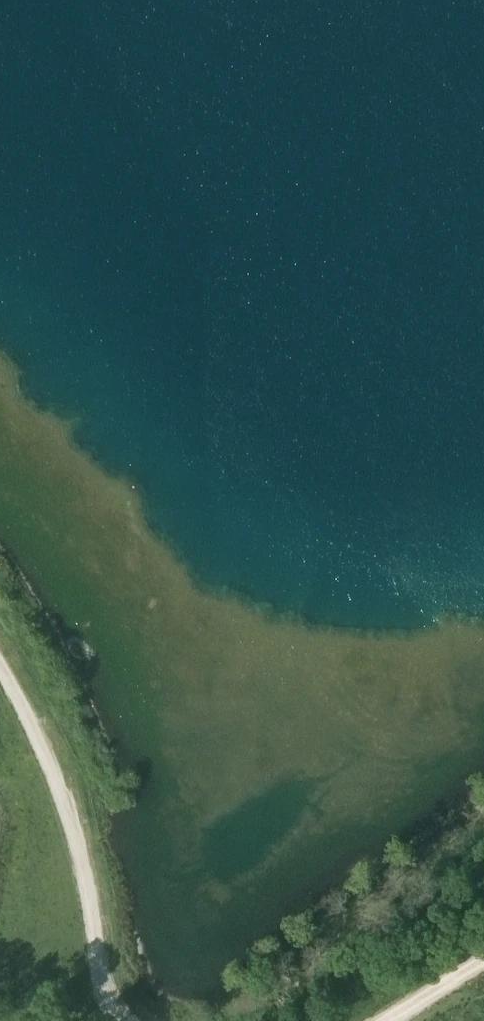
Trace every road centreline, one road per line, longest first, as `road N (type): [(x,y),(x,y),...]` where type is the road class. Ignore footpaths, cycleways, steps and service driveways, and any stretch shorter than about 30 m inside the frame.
road 1 (track): [(128,1020),(103,996),(71,829),(0,668)]

